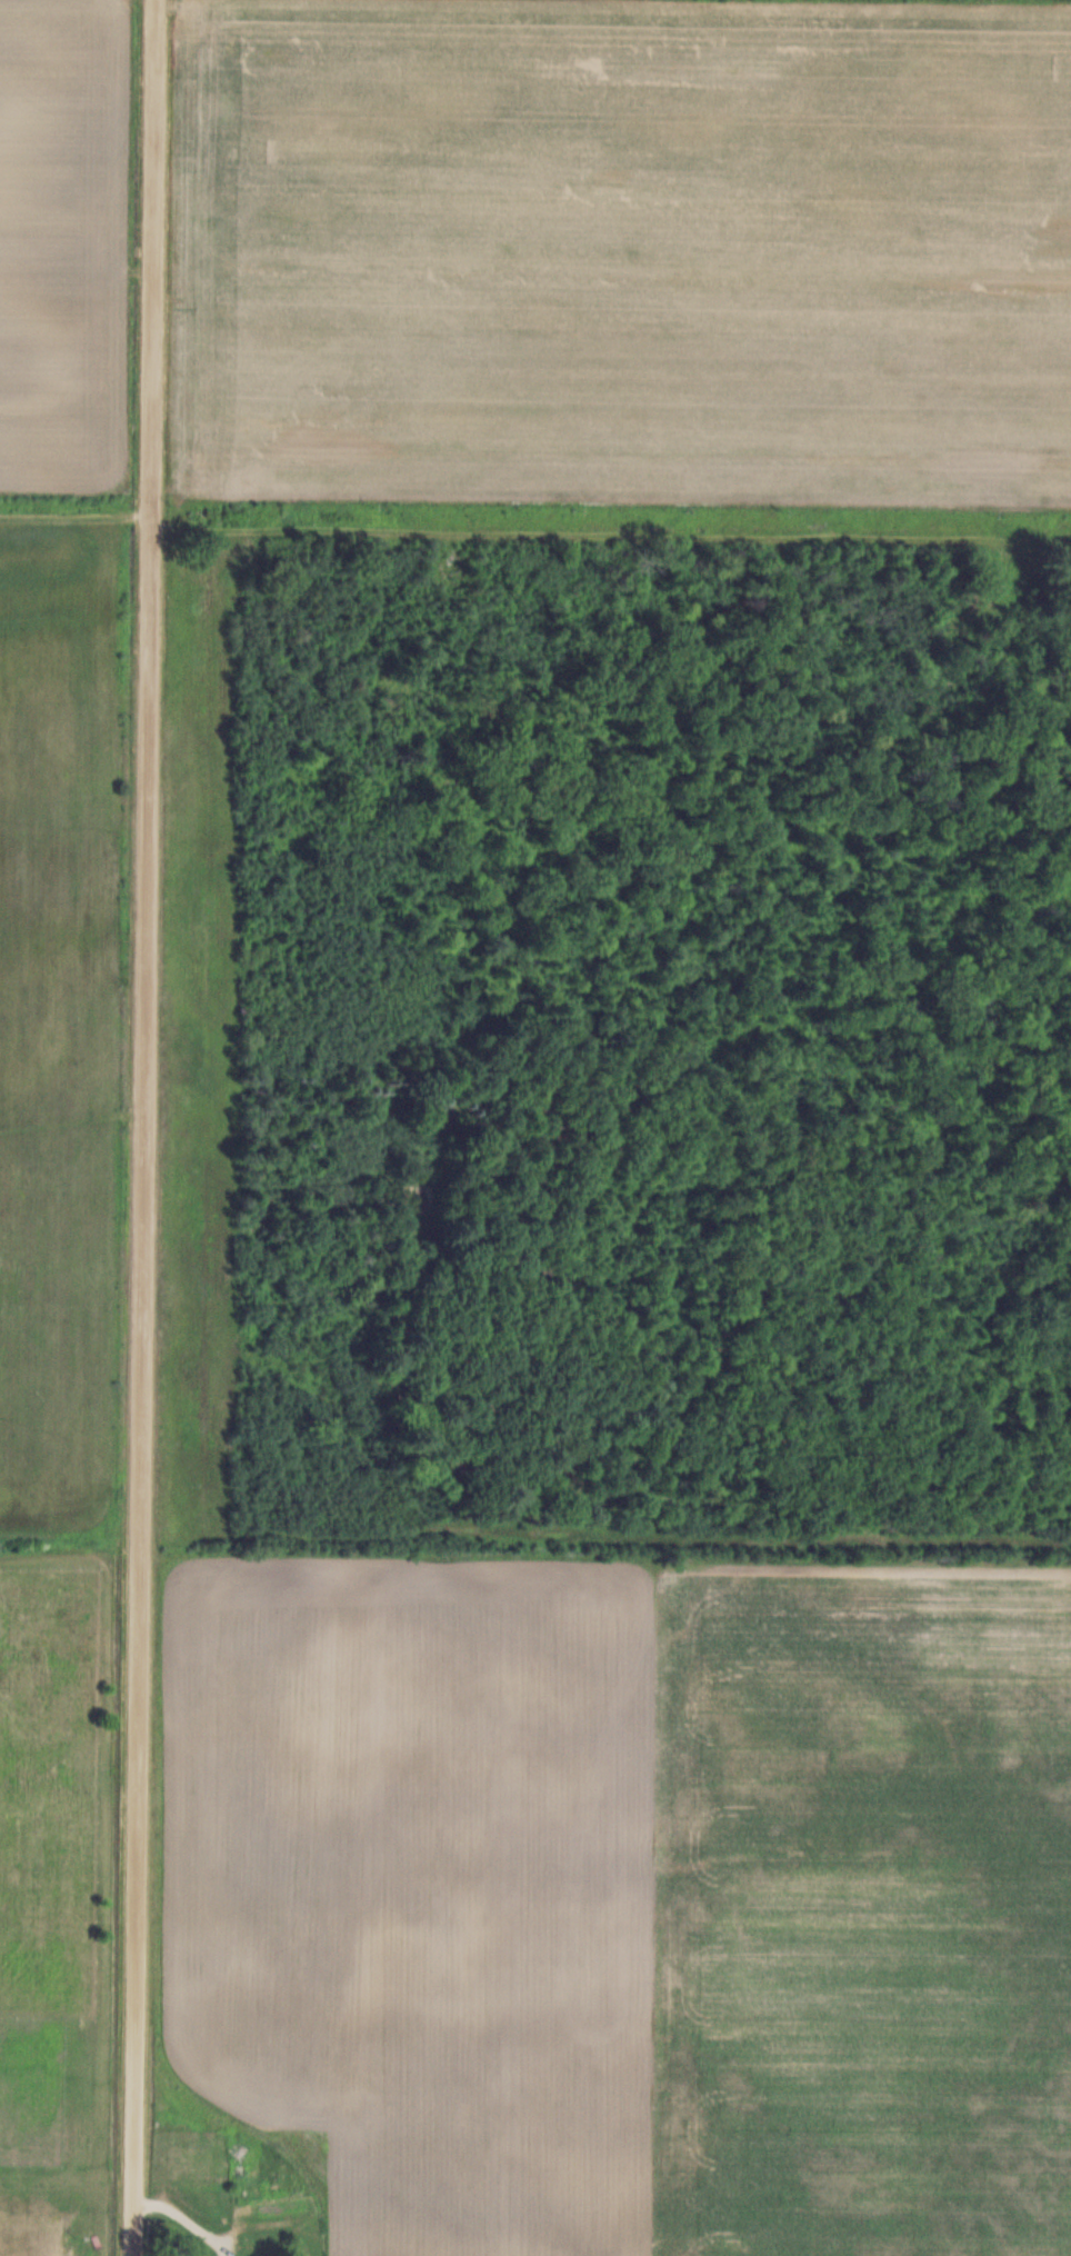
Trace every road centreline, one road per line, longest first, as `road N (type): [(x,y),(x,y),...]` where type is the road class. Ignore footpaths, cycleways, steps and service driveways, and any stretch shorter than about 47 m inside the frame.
road 1 (residential): [(135,2255),(164,0)]

